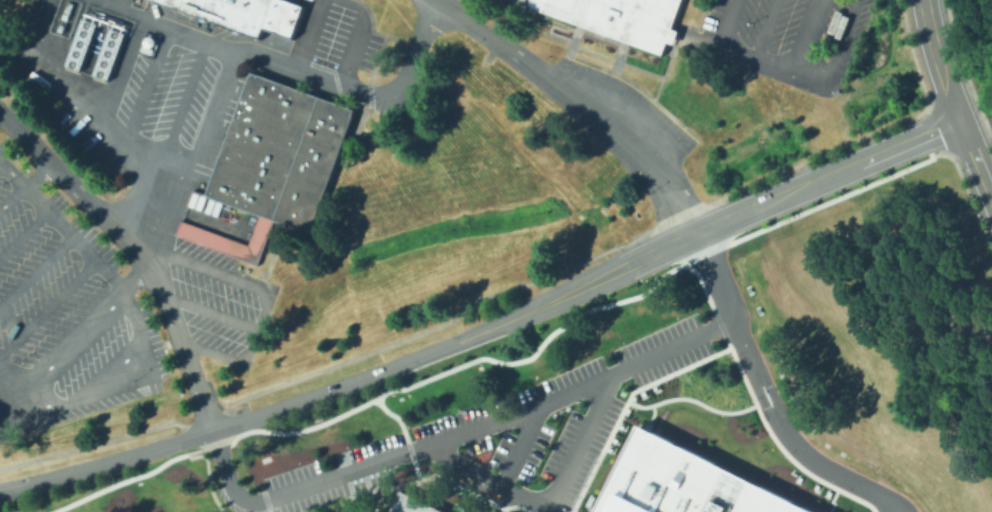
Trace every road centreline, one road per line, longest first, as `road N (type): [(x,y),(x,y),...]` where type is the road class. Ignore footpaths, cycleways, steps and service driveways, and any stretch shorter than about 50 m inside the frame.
road 1 (tertiary): [(630,266),(327,392),(0,493)]
road 2 (residential): [(209,431),(173,313),(123,234),(0,115)]
road 3 (tertiary): [(960,122),(630,266)]
road 4 (residential): [(437,0),(578,103),(697,232)]
road 5 (tertiary): [(923,0),(949,94),(991,197)]

